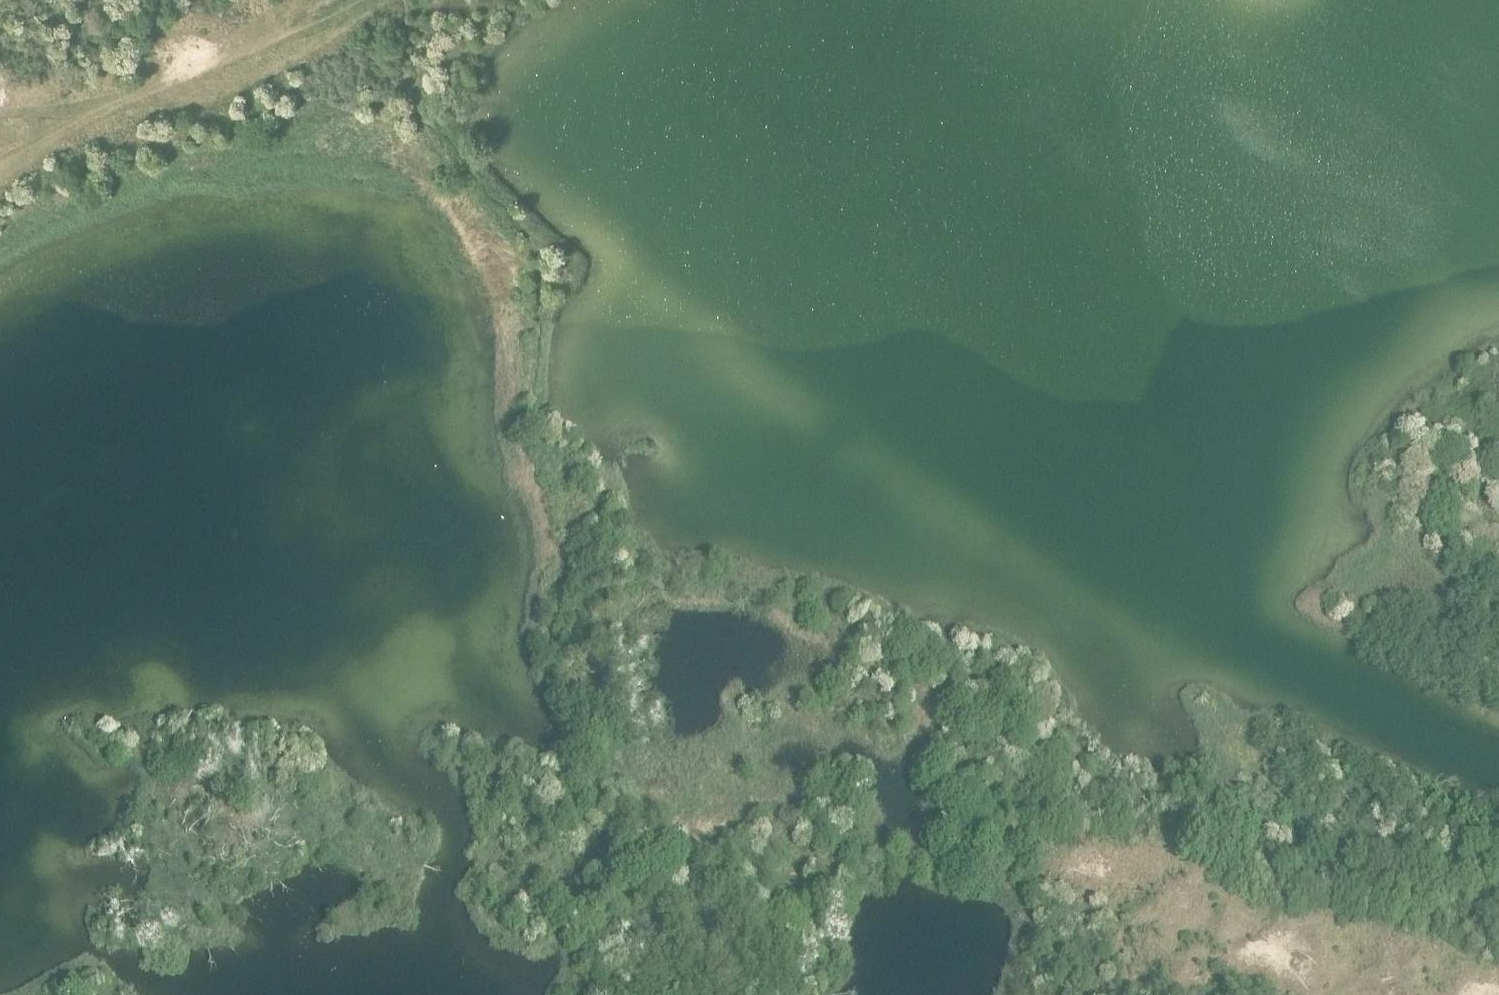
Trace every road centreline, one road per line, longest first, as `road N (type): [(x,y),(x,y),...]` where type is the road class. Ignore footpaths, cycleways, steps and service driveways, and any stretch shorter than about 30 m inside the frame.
road 1 (track): [(0,164),(263,40),(372,0)]

